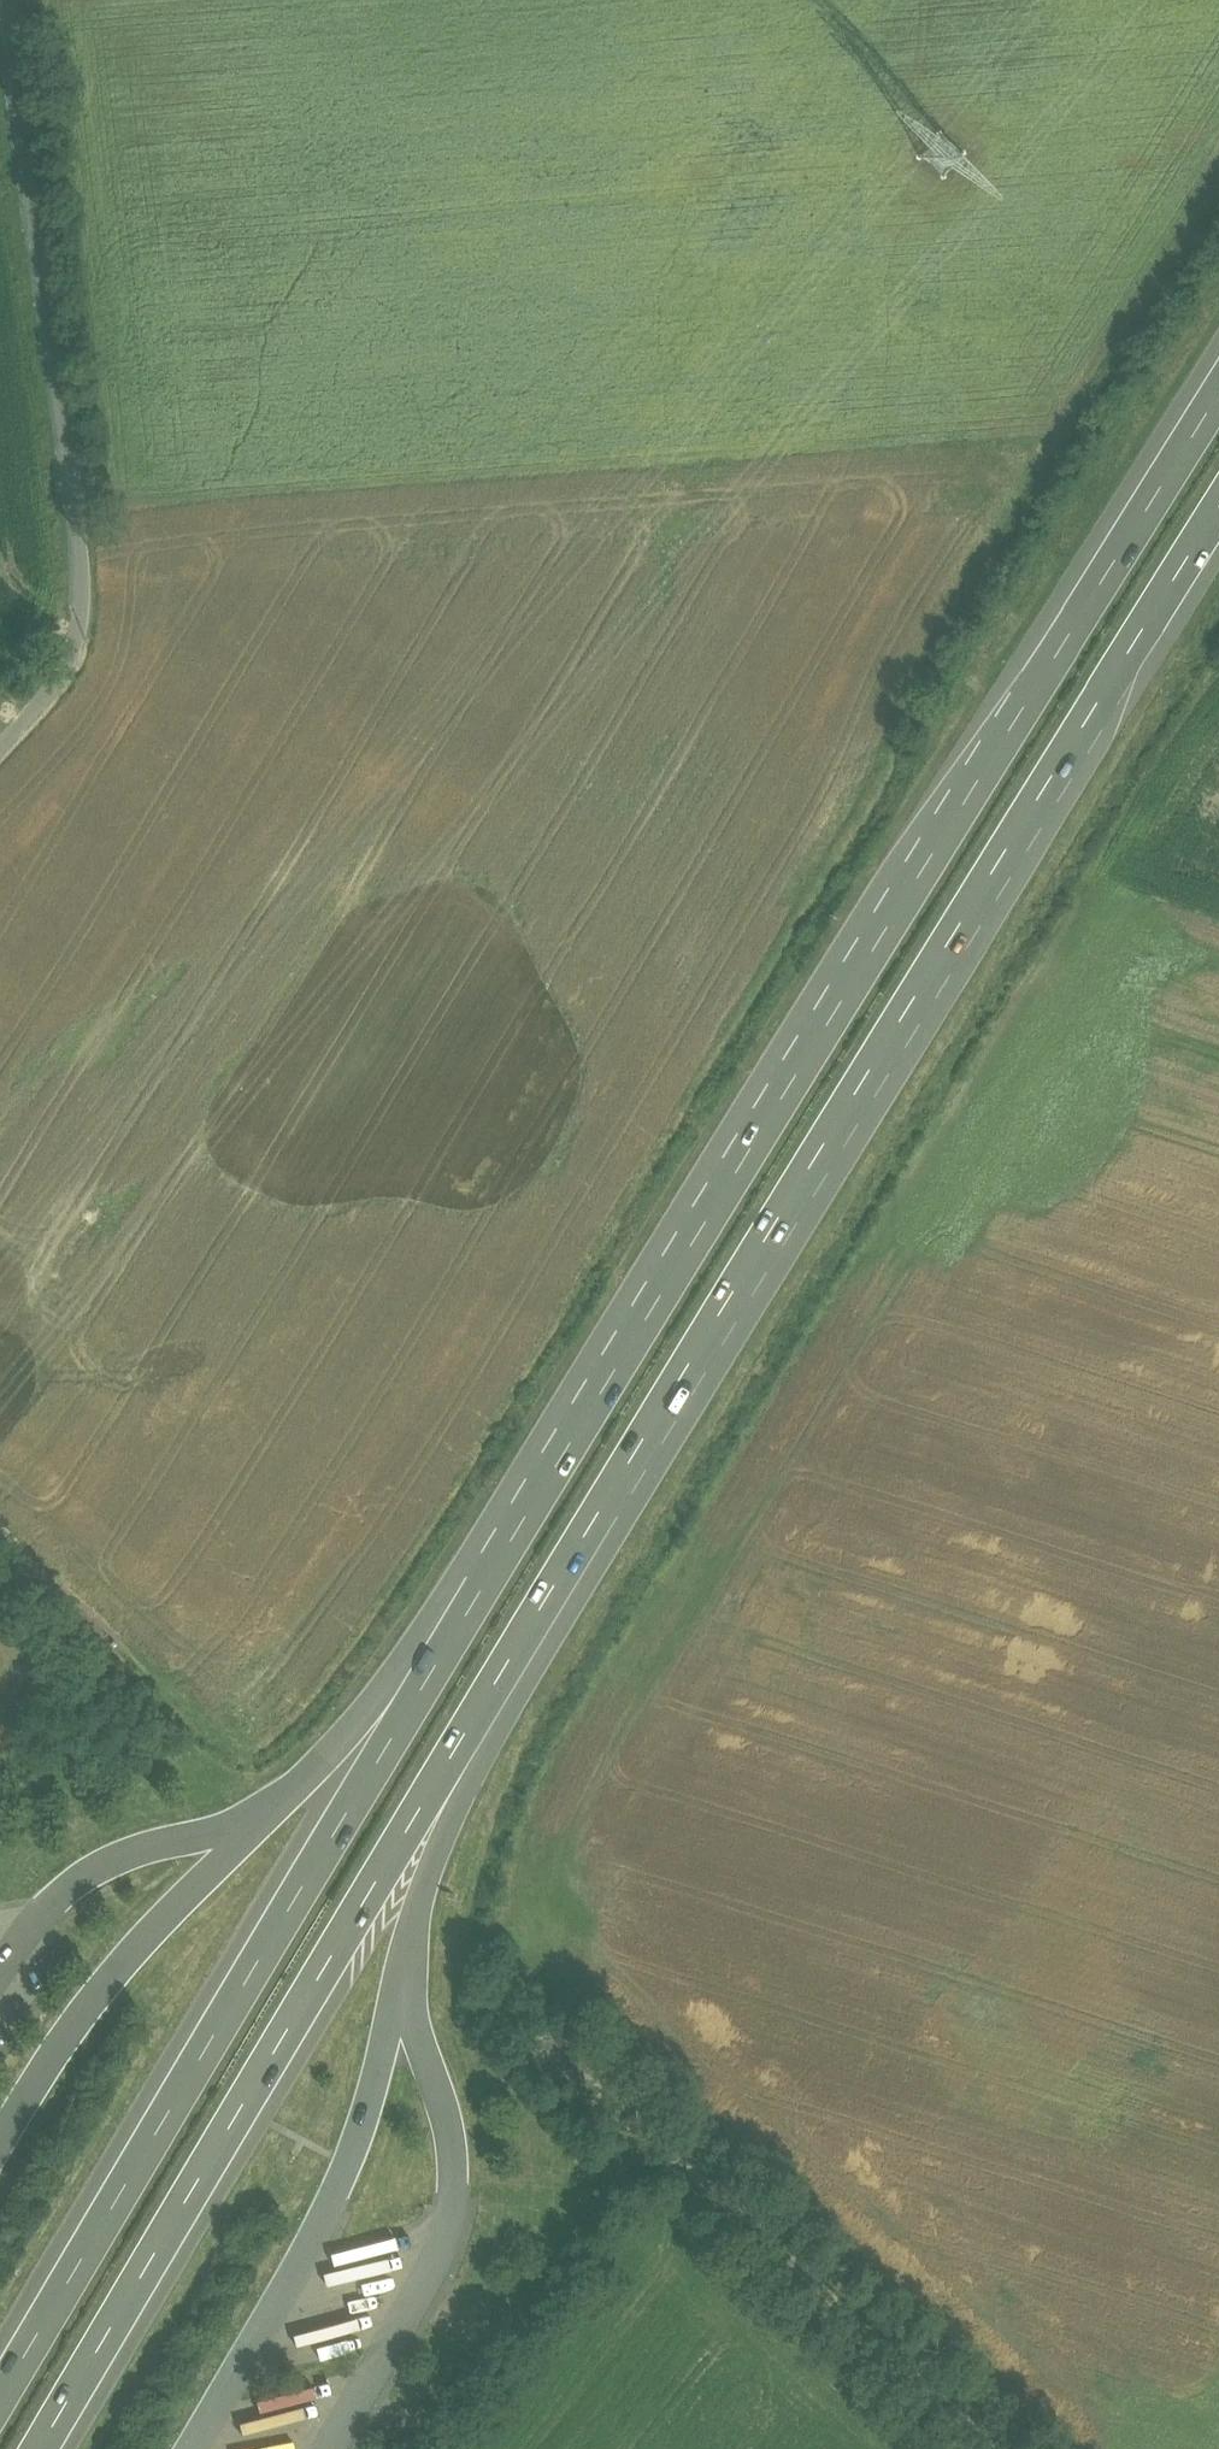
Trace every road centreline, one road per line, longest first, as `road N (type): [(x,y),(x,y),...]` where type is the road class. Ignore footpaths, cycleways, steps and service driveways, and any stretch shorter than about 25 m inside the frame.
road 1 (motorway): [(1218,368),(473,1575),(0,2371)]
road 2 (motorway): [(45,2448),(610,1503),(1218,515)]
road 3 (unclassified): [(0,9),(92,660),(0,755)]
road 4 (track): [(1001,2448),(700,2167)]

